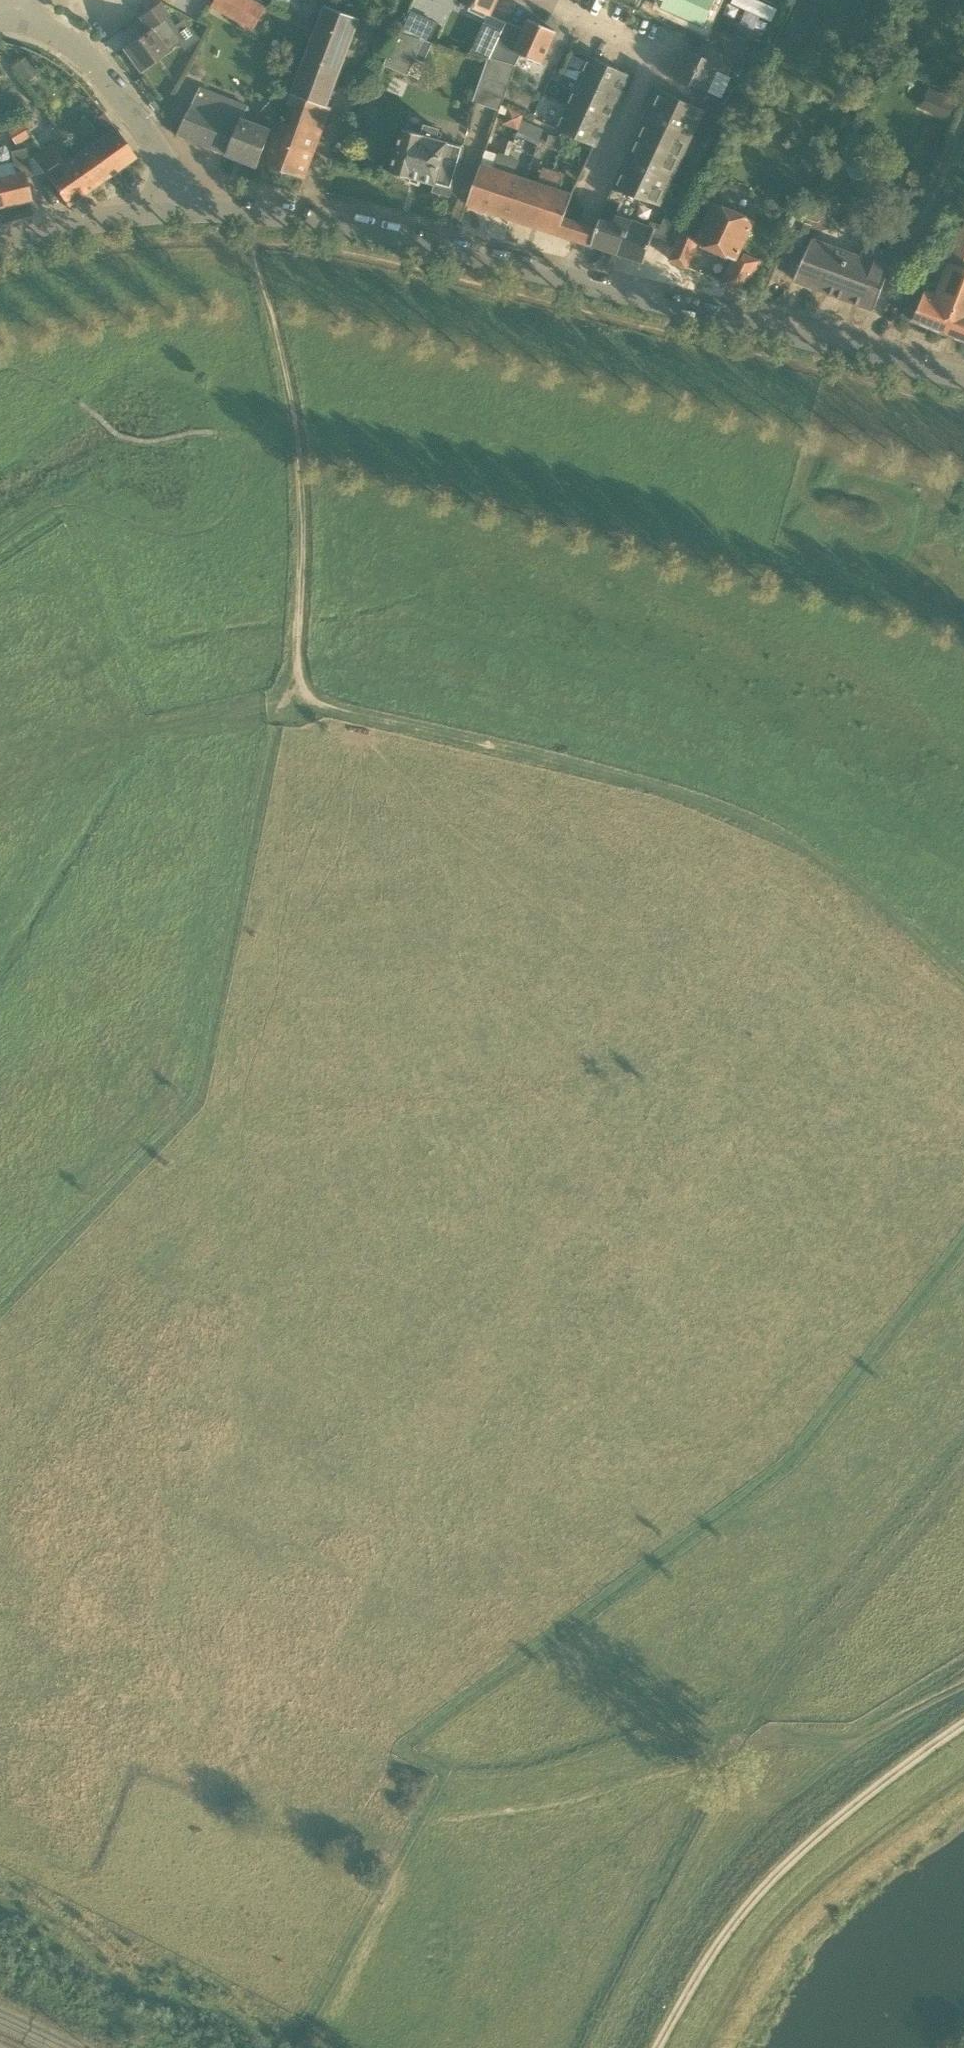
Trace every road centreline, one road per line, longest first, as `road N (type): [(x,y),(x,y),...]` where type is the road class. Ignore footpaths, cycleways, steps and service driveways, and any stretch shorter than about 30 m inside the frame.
road 1 (track): [(298,451),(297,663),(313,702),(696,799),(850,878),(963,976)]
road 2 (unclassified): [(963,371),(304,213),(172,212)]
road 3 (track): [(658,2047),(742,1917),(810,1841),(963,1724)]
road 4 (unclassified): [(172,212),(165,163),(149,132),(87,56),(17,17)]
road 5 (track): [(298,451),(249,209)]
road 6 (unclassified): [(0,246),(172,212)]

